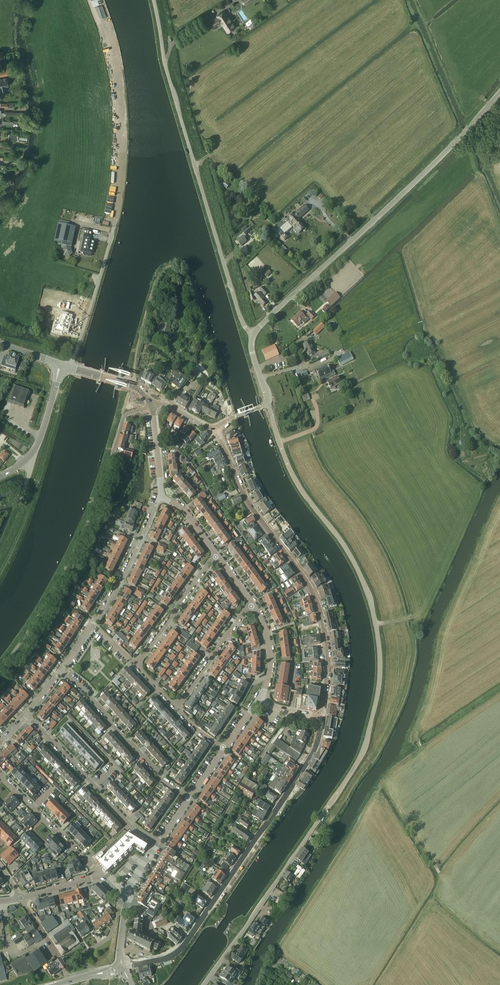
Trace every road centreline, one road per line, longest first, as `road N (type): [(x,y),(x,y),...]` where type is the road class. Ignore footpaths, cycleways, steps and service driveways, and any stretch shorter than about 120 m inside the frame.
road 1 (unclassified): [(203,984),(359,759),(378,688),(366,588),(291,475),(266,404)]
road 2 (unclassified): [(252,335),(167,75),(153,0)]
road 3 (unclassified): [(252,335),(499,93)]
road 4 (secondary): [(322,718),(329,656),(315,594),(243,494),(213,431)]
road 5 (secondary): [(143,963),(188,940),(305,766),(322,718)]
road 6 (track): [(0,572),(26,518),(70,367)]
road 7 (residential): [(162,495),(120,582),(61,671)]
road 8 (residential): [(28,716),(128,823),(158,842)]
road 9 (residential): [(189,798),(161,780),(61,671)]
road 10 (residential): [(101,876),(0,776)]
road 11 (unclassified): [(70,367),(113,232)]
road 12 (residential): [(217,556),(136,665)]
road 13 (residential): [(254,605),(176,708)]

